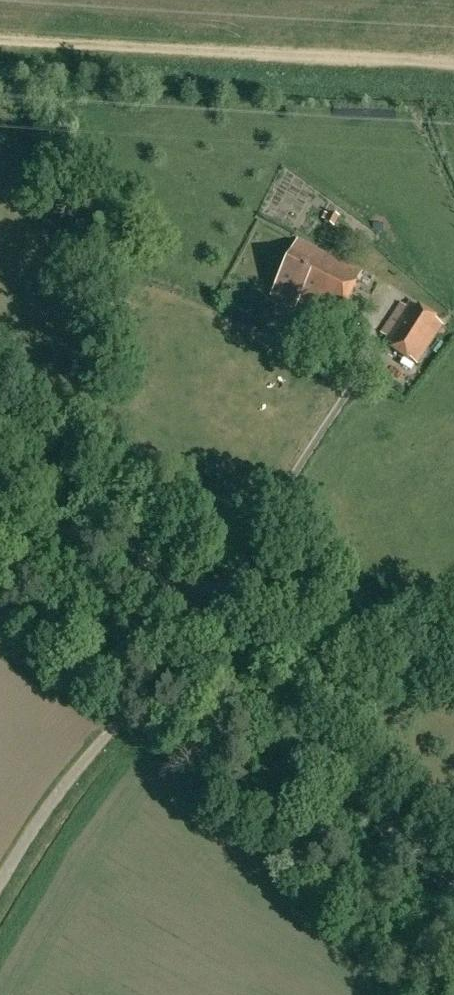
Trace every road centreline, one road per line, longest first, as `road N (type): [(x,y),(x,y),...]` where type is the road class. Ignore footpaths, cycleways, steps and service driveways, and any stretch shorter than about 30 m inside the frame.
road 1 (track): [(0,42),(453,64)]
road 2 (unclassified): [(453,876),(287,711),(211,623)]
road 3 (unclassified): [(0,889),(109,729),(211,623)]
road 4 (unclassified): [(211,623),(0,431)]
road 5 (track): [(453,665),(191,599)]

